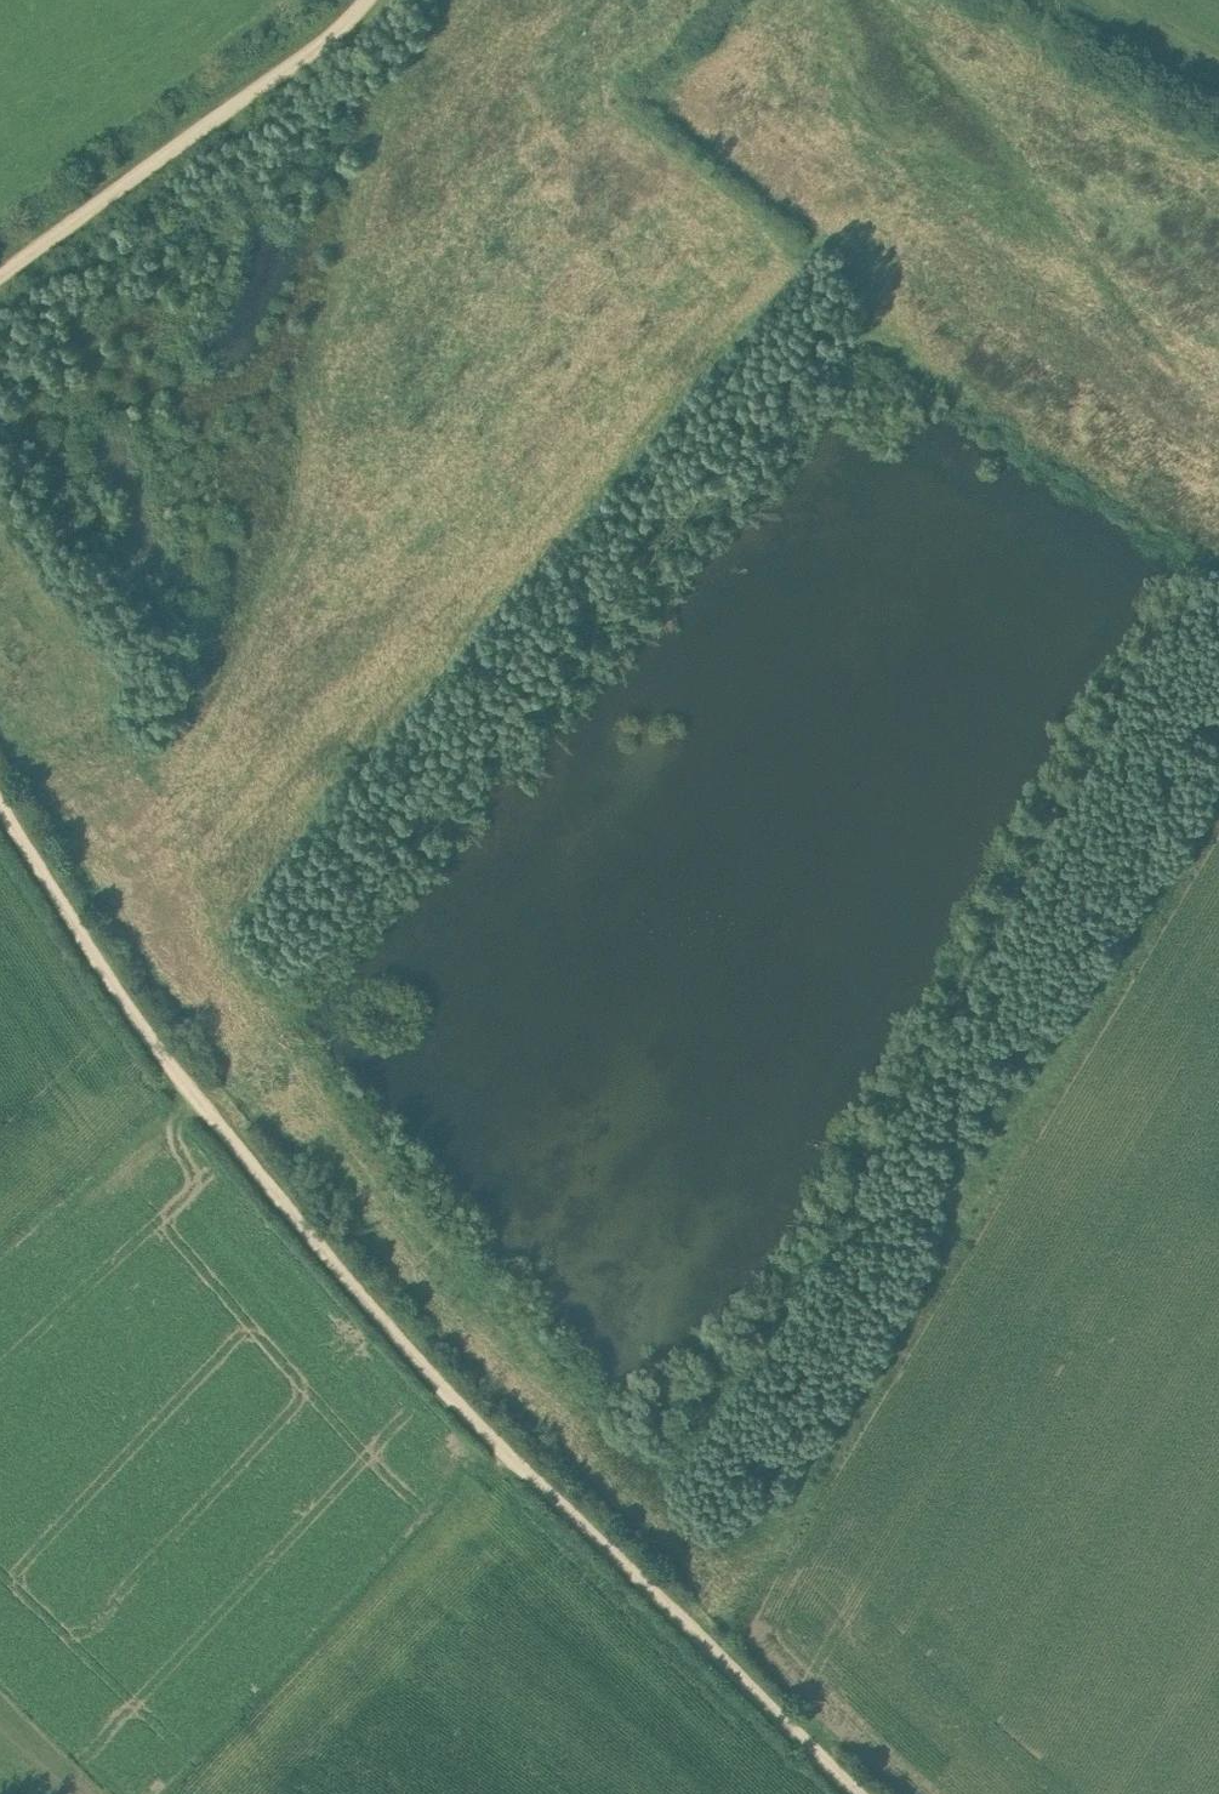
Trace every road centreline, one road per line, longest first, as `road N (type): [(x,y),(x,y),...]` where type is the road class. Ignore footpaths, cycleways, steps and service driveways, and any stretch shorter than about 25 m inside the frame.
road 1 (unclassified): [(0,802),(133,1014),(396,1339),(861,1793)]
road 2 (unclassified): [(365,0),(0,277)]

